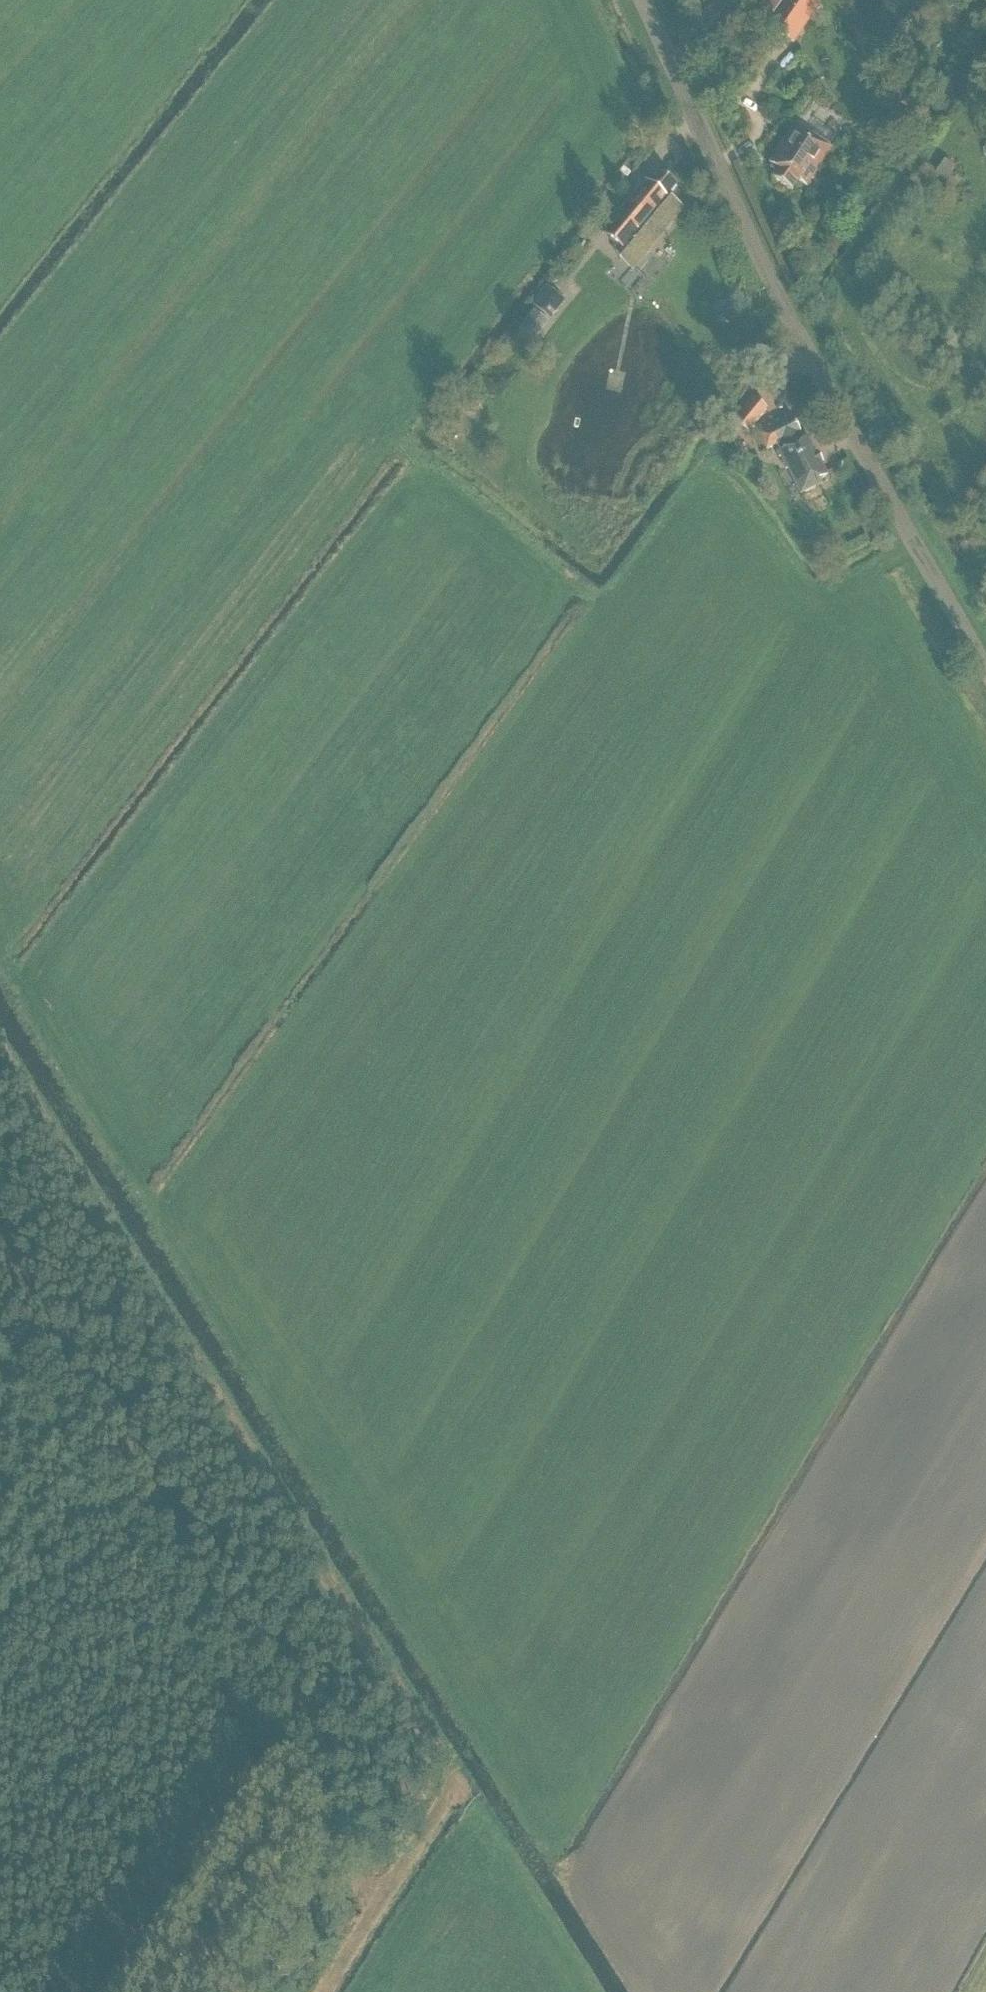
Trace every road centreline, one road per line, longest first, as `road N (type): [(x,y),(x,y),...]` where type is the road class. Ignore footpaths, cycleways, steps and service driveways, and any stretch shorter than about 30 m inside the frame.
road 1 (unclassified): [(985,670),(773,279),(640,0)]

